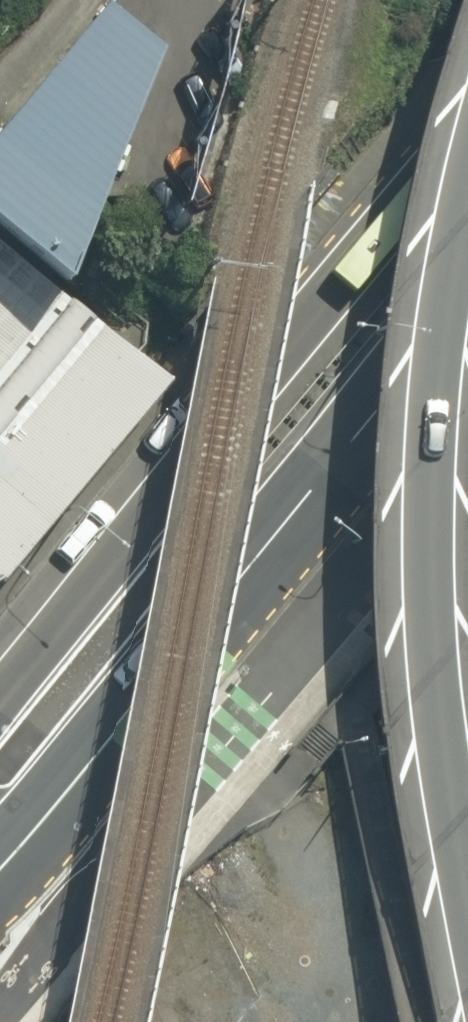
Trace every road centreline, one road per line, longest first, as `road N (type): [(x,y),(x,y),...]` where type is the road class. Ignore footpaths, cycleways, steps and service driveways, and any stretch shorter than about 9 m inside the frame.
road 1 (primary): [(467,940),(422,657),(421,558),(442,287),(467,179)]
road 2 (secondary): [(0,693),(467,129)]
road 3 (secondary): [(467,305),(34,832),(0,850)]

